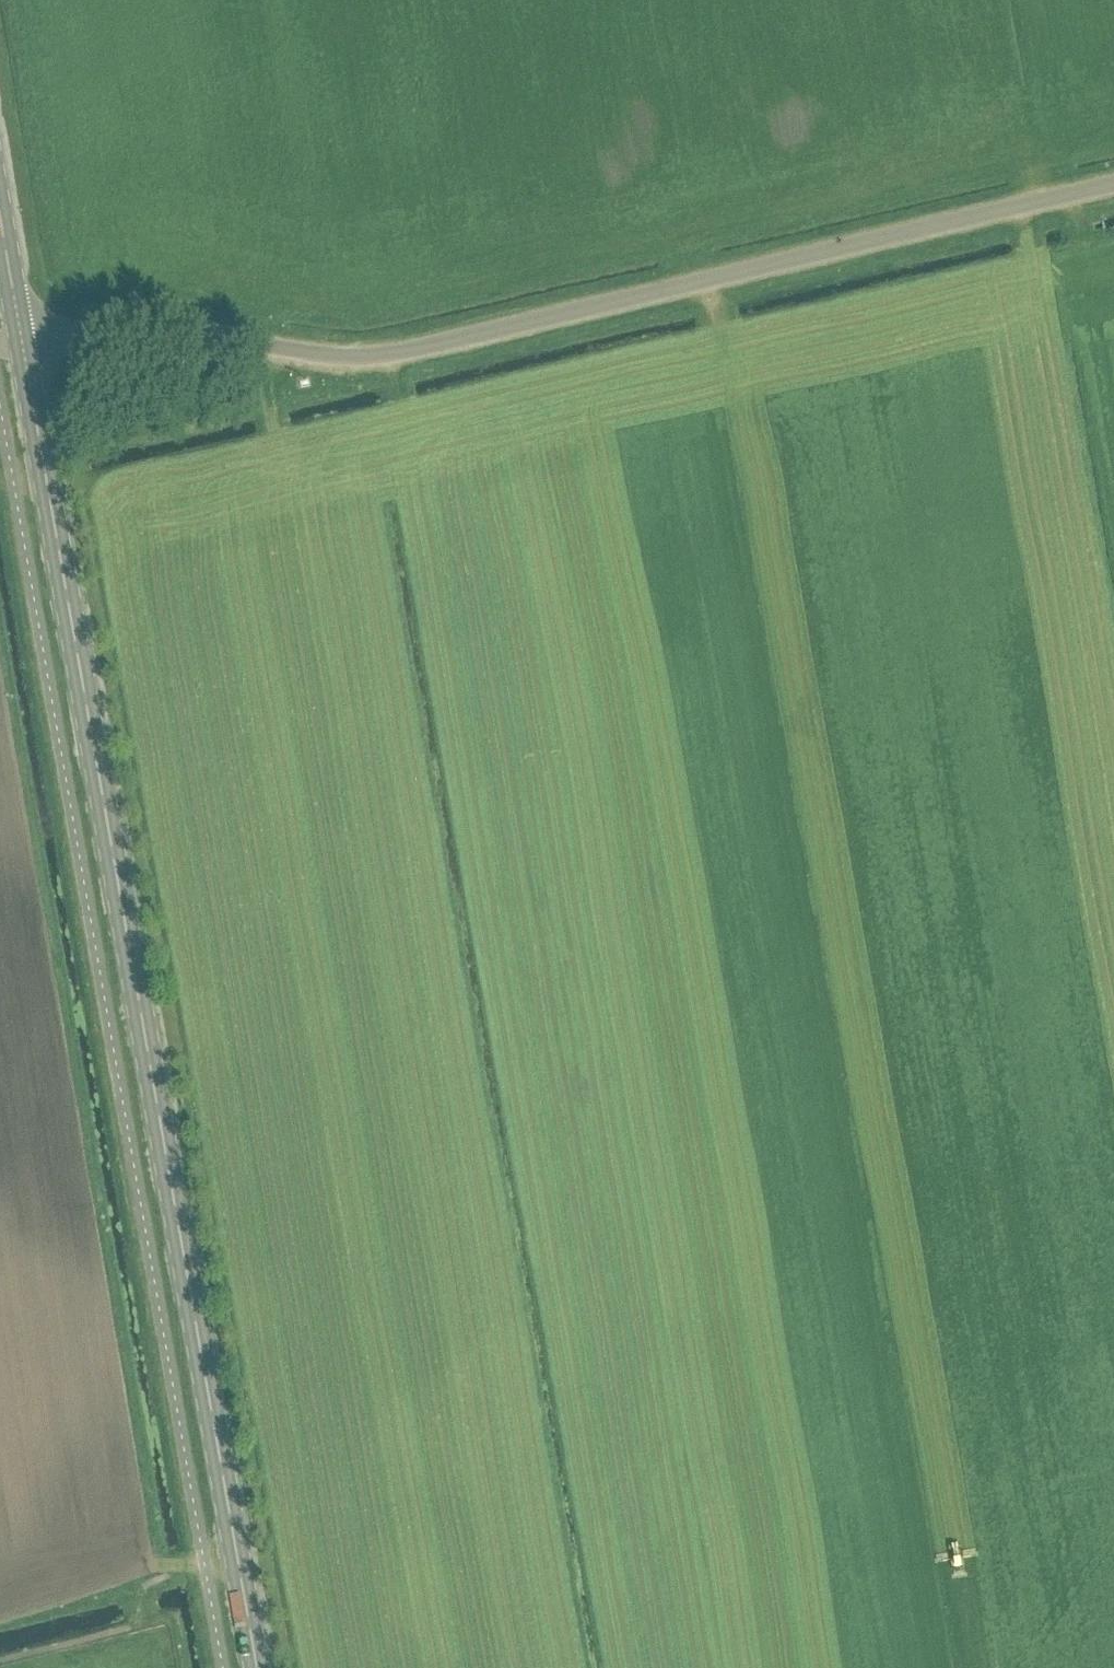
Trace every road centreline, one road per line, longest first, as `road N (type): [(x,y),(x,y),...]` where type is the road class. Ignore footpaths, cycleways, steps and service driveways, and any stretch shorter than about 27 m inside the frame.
road 1 (primary): [(256,1667),(23,346)]
road 2 (unclassified): [(23,346),(151,327),(337,359),(385,357),(1113,186)]
road 3 (primary): [(23,346),(0,217)]

